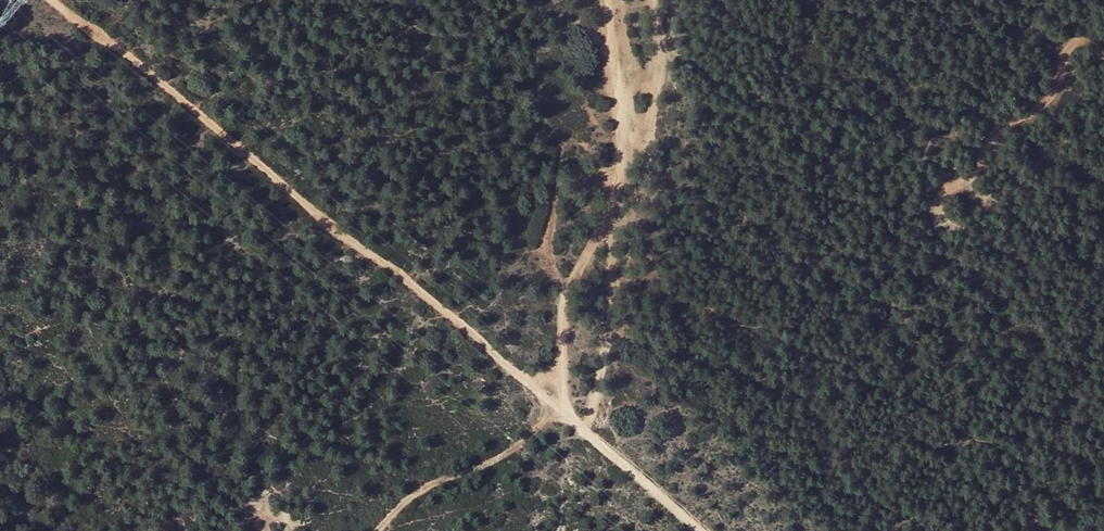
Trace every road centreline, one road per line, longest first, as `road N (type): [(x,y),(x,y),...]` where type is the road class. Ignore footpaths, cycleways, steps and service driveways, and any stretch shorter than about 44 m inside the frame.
road 1 (track): [(55,0),(566,418)]
road 2 (track): [(566,418),(565,285),(618,189),(625,125),(612,0)]
road 3 (track): [(1103,301),(1019,256),(954,234),(940,212),(952,177),(1091,67),(1103,67)]
road 4 (track): [(566,418),(525,434),(484,468),(447,474),(376,530)]
road 5 (track): [(566,418),(703,530)]

